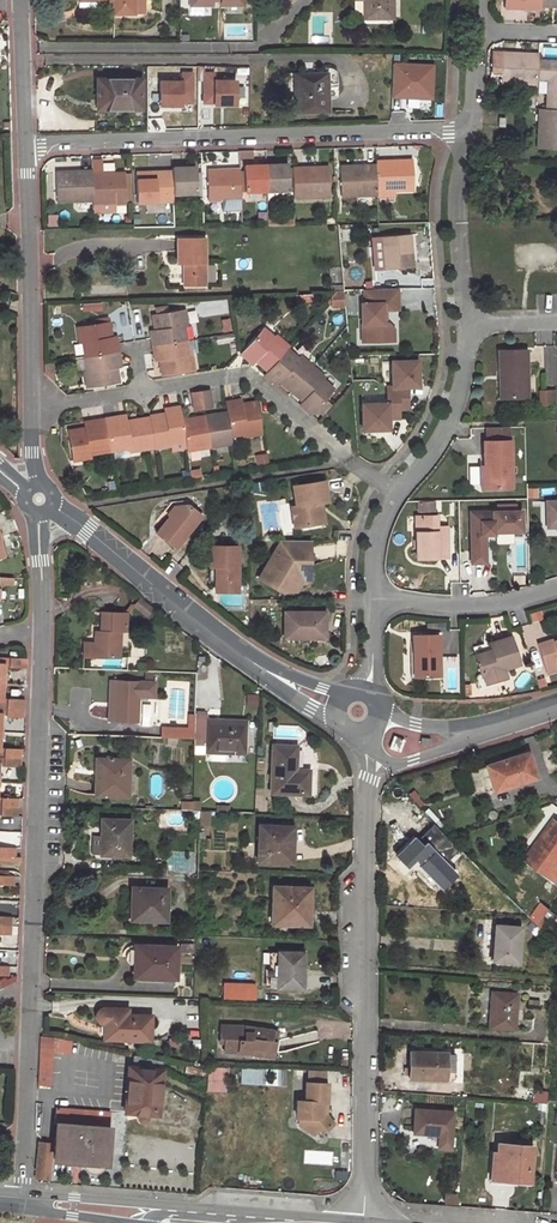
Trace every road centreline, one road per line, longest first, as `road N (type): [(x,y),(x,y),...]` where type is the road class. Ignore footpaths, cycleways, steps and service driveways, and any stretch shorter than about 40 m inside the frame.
road 1 (unclassified): [(365,1221),(368,771)]
road 2 (residential): [(466,128),(26,142)]
road 3 (unclassified): [(44,626),(31,1048)]
road 4 (unclassified): [(337,703),(264,669),(89,533)]
road 5 (residential): [(397,495),(240,373),(142,391)]
road 6 (unclassified): [(32,409),(26,142)]
road 7 (secondary): [(275,1213),(21,1192)]
road 8 (residential): [(466,128),(456,202),(471,325)]
road 9 (residential): [(471,325),(450,422),(397,495)]
road 10 (residential): [(556,590),(454,606),(374,602)]
road 11 (unclassified): [(31,1048),(21,1192)]
road 12 (unclassified): [(26,142),(20,5)]
road 13 (secondary): [(275,1213),(248,1219),(165,1213),(142,1222)]

